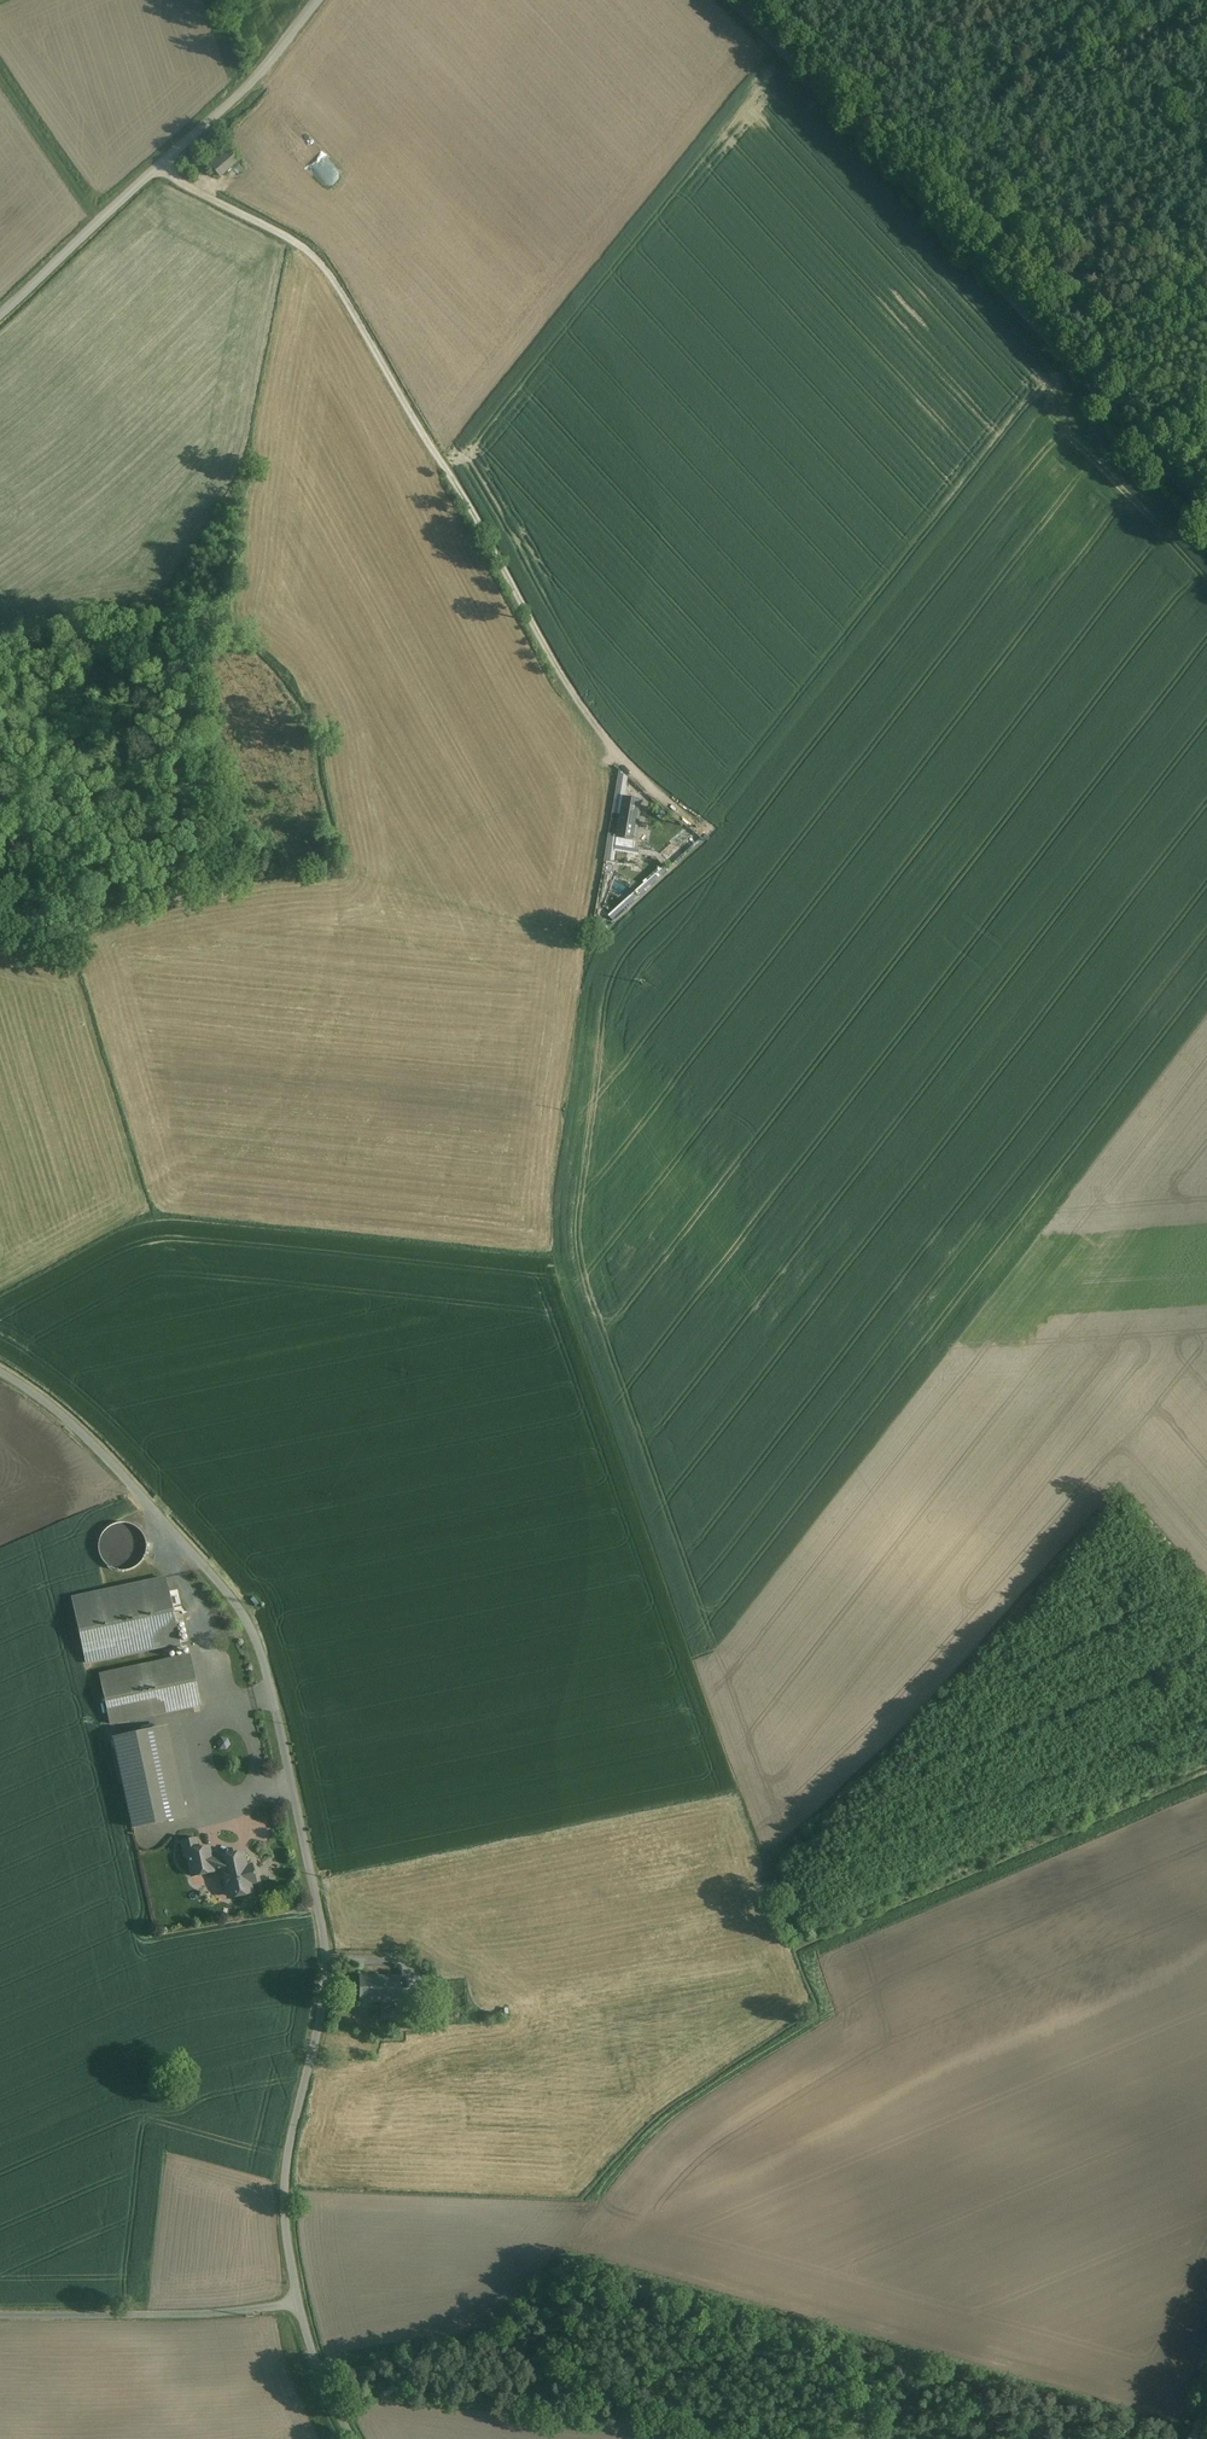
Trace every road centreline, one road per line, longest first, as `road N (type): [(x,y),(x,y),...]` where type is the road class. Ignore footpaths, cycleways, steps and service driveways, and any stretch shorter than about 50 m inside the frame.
road 1 (unclassified): [(353,2438),(295,2296),(289,2174),(330,1969),(259,1651),(243,1613),(212,1575),(50,1404),(0,1374)]
road 2 (unclassified): [(1206,508),(754,0)]
road 3 (unclassified): [(318,0),(227,100),(0,313)]

